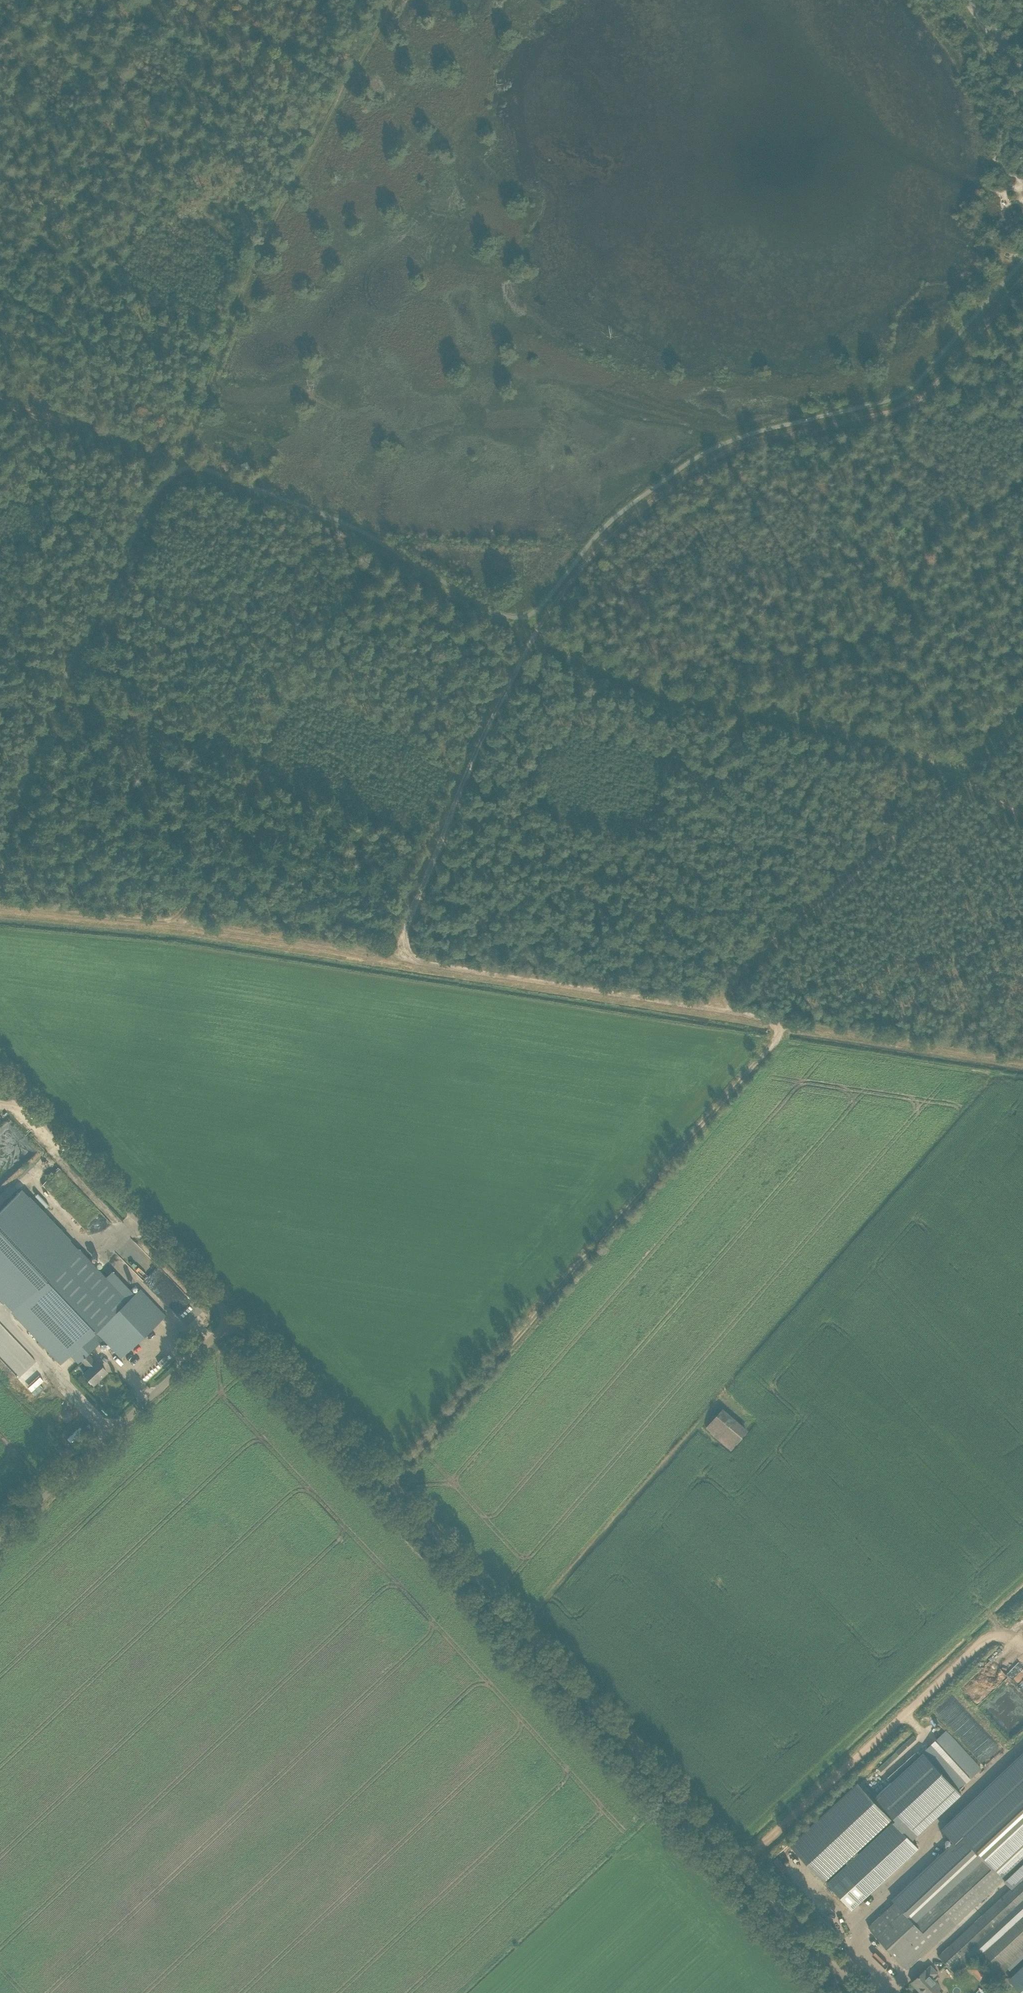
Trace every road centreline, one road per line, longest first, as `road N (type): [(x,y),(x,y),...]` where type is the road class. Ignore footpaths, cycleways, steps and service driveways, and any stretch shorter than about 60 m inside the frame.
road 1 (track): [(389,1483),(768,1045),(775,1022),(415,965),(405,942),(530,645),(647,503),(724,452),(907,399),(1022,275)]
road 2 (unclassified): [(855,1992),(234,1320)]
road 3 (track): [(952,773),(876,738),(530,645),(181,466)]
road 4 (track): [(181,466),(288,196),(394,0)]
road 5 (track): [(415,965),(186,928),(0,912)]
road 6 (track): [(0,833),(124,560),(181,466)]
road 7 (track): [(710,1009),(952,773)]
road 8 (unclassified): [(234,1320),(0,1077)]
road 9 (unclassified): [(0,1538),(234,1320)]
road 10 (track): [(181,466),(0,387)]

